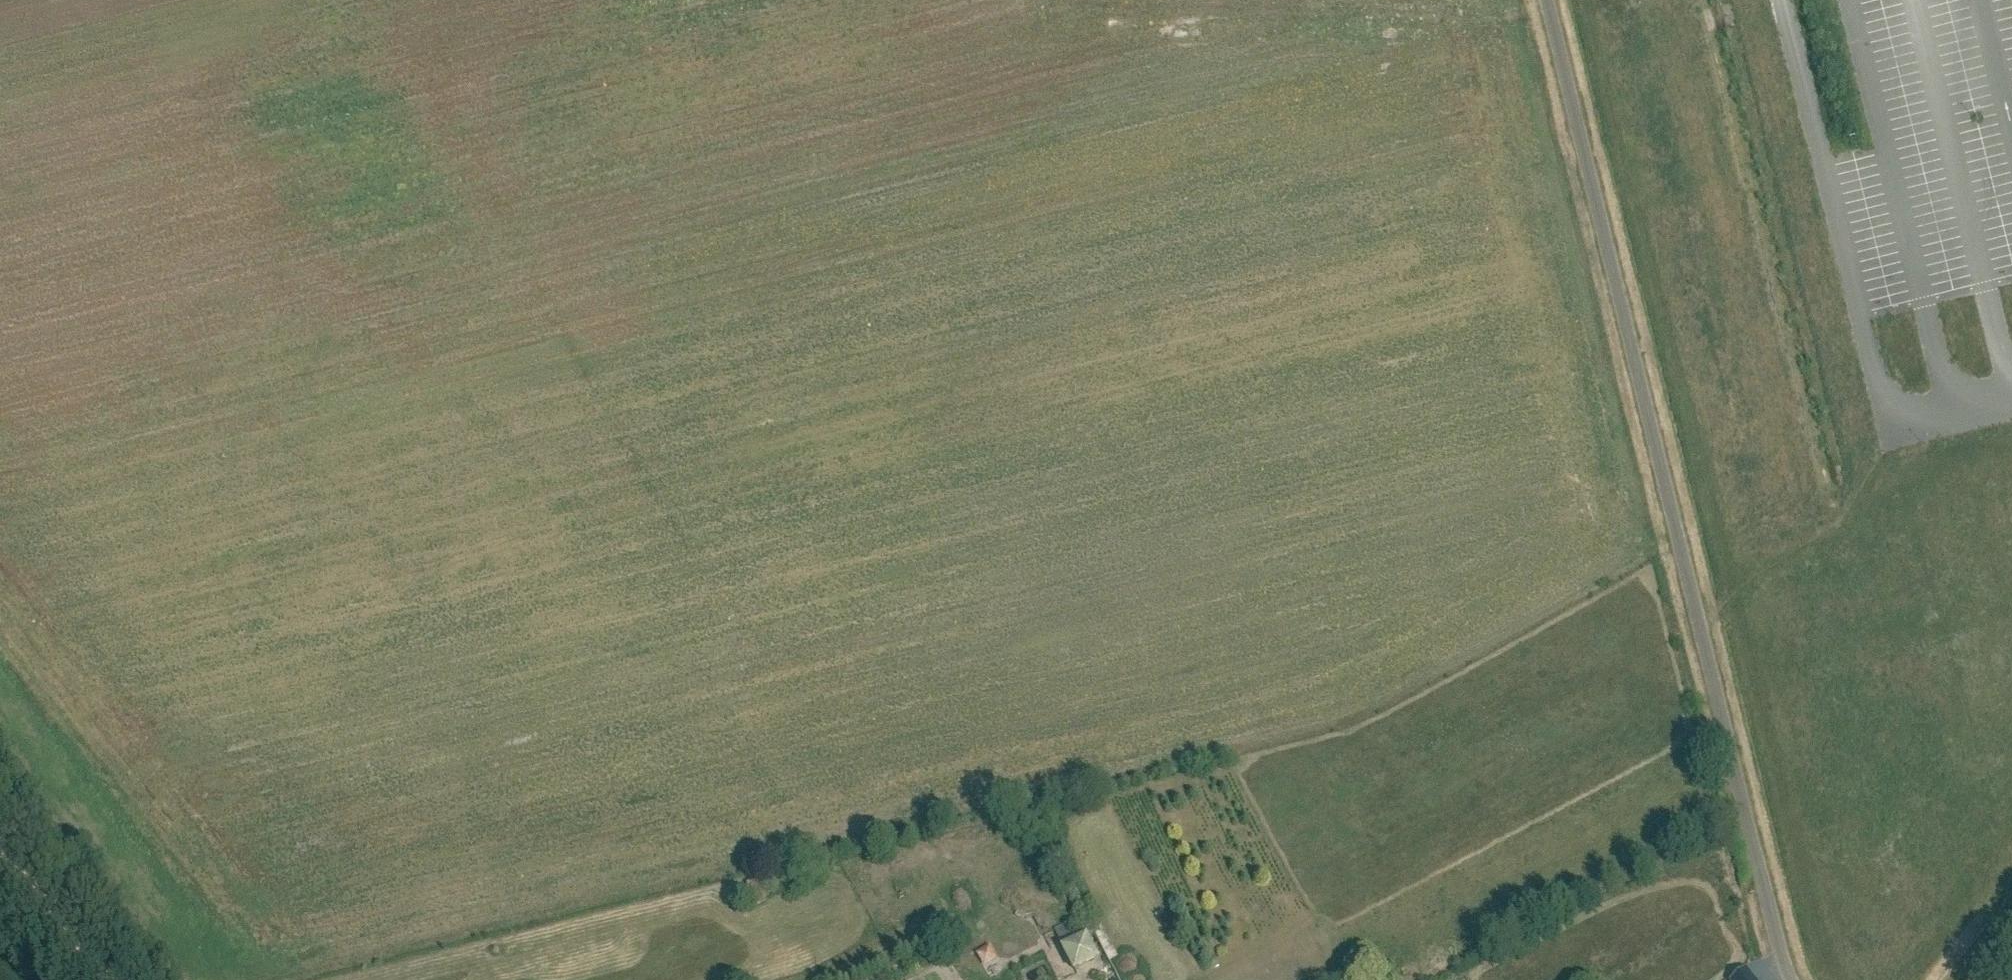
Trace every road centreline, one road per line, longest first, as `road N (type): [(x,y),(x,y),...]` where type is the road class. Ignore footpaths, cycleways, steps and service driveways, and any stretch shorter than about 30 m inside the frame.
road 1 (unclassified): [(1789,979),(1546,0)]
road 2 (track): [(0,838),(112,979)]

